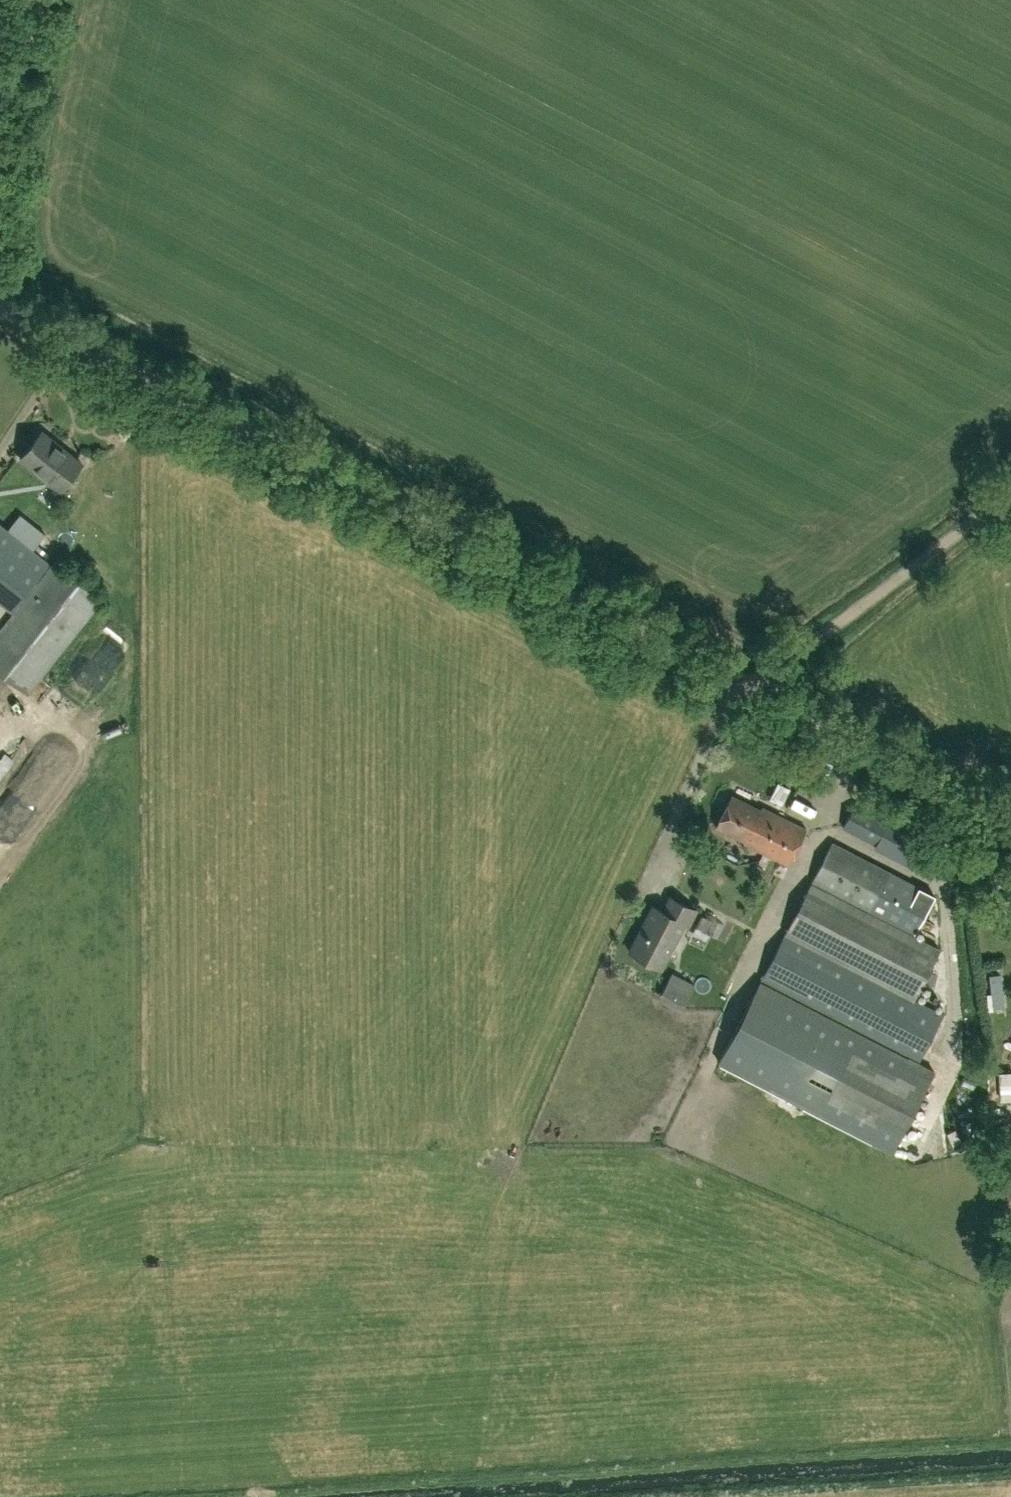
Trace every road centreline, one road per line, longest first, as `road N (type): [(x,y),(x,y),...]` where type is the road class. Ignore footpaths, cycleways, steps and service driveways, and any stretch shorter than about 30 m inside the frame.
road 1 (unclassified): [(1010,821),(0,308)]
road 2 (track): [(1010,494),(776,670),(758,693)]
road 3 (unclassified): [(0,192),(33,0)]

